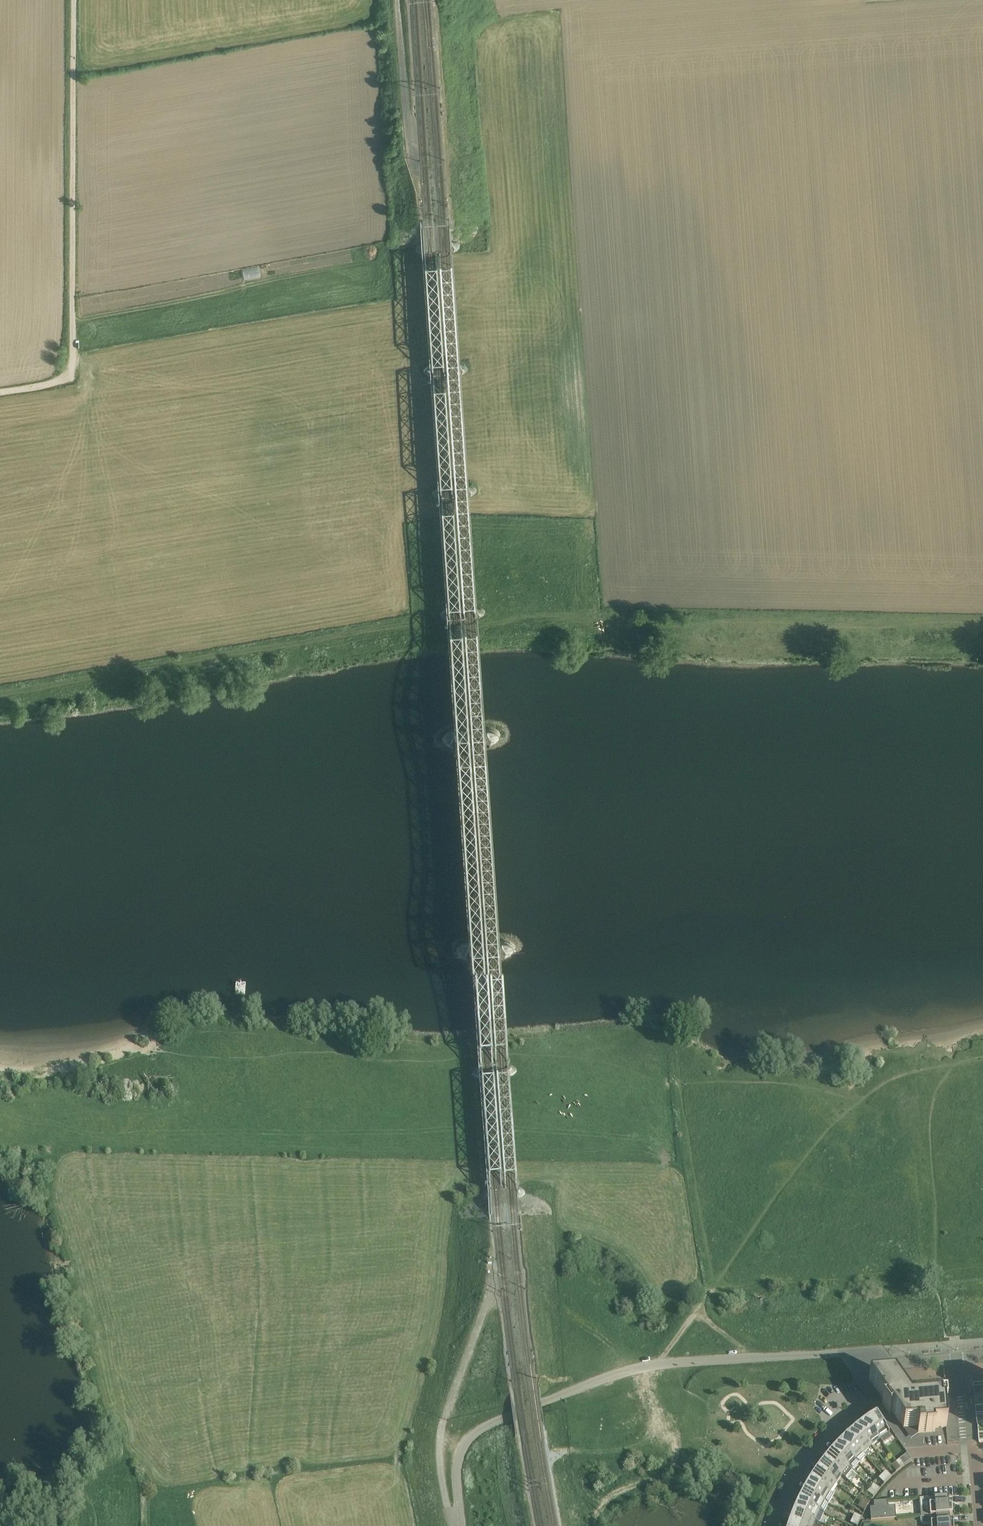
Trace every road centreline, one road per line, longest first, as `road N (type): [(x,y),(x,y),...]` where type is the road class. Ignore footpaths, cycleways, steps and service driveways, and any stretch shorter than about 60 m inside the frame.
road 1 (track): [(0,695),(428,627),(600,613)]
road 2 (unclassified): [(982,1354),(856,1364),(846,1352),(658,1364),(543,1404)]
road 3 (unclassified): [(72,376),(73,0)]
road 4 (unclassified): [(460,1525),(464,1447),(511,1414),(543,1404)]
road 5 (residential): [(771,1525),(811,1450),(862,1405)]

